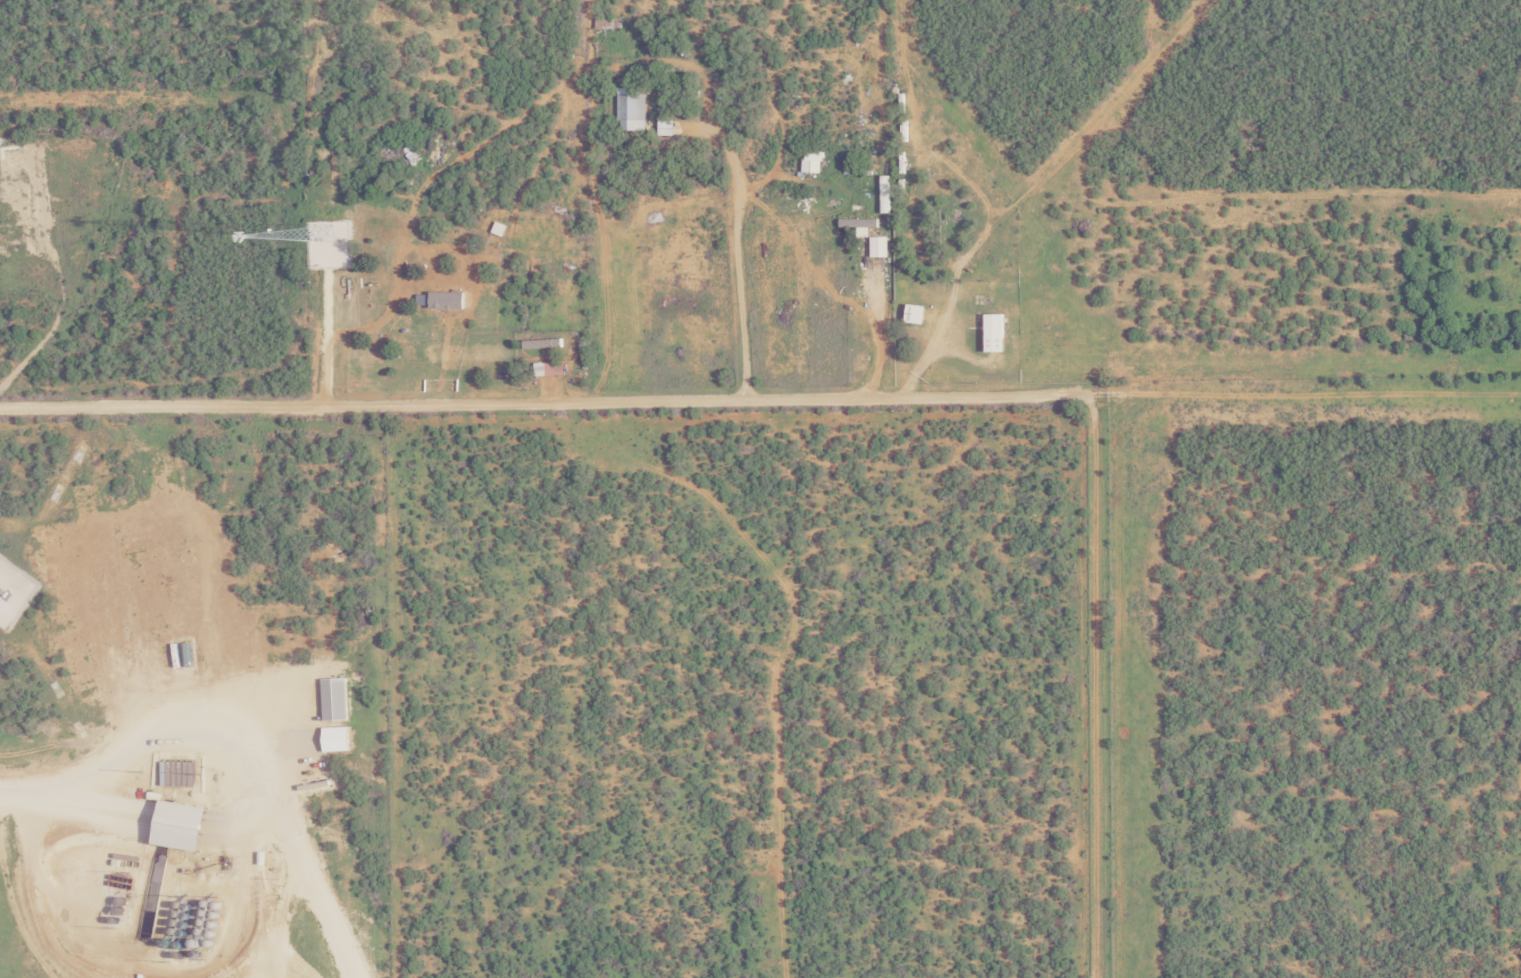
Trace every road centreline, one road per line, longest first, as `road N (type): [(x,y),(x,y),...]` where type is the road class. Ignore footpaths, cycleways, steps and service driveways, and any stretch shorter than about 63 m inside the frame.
road 1 (residential): [(0,406),(1085,395)]

